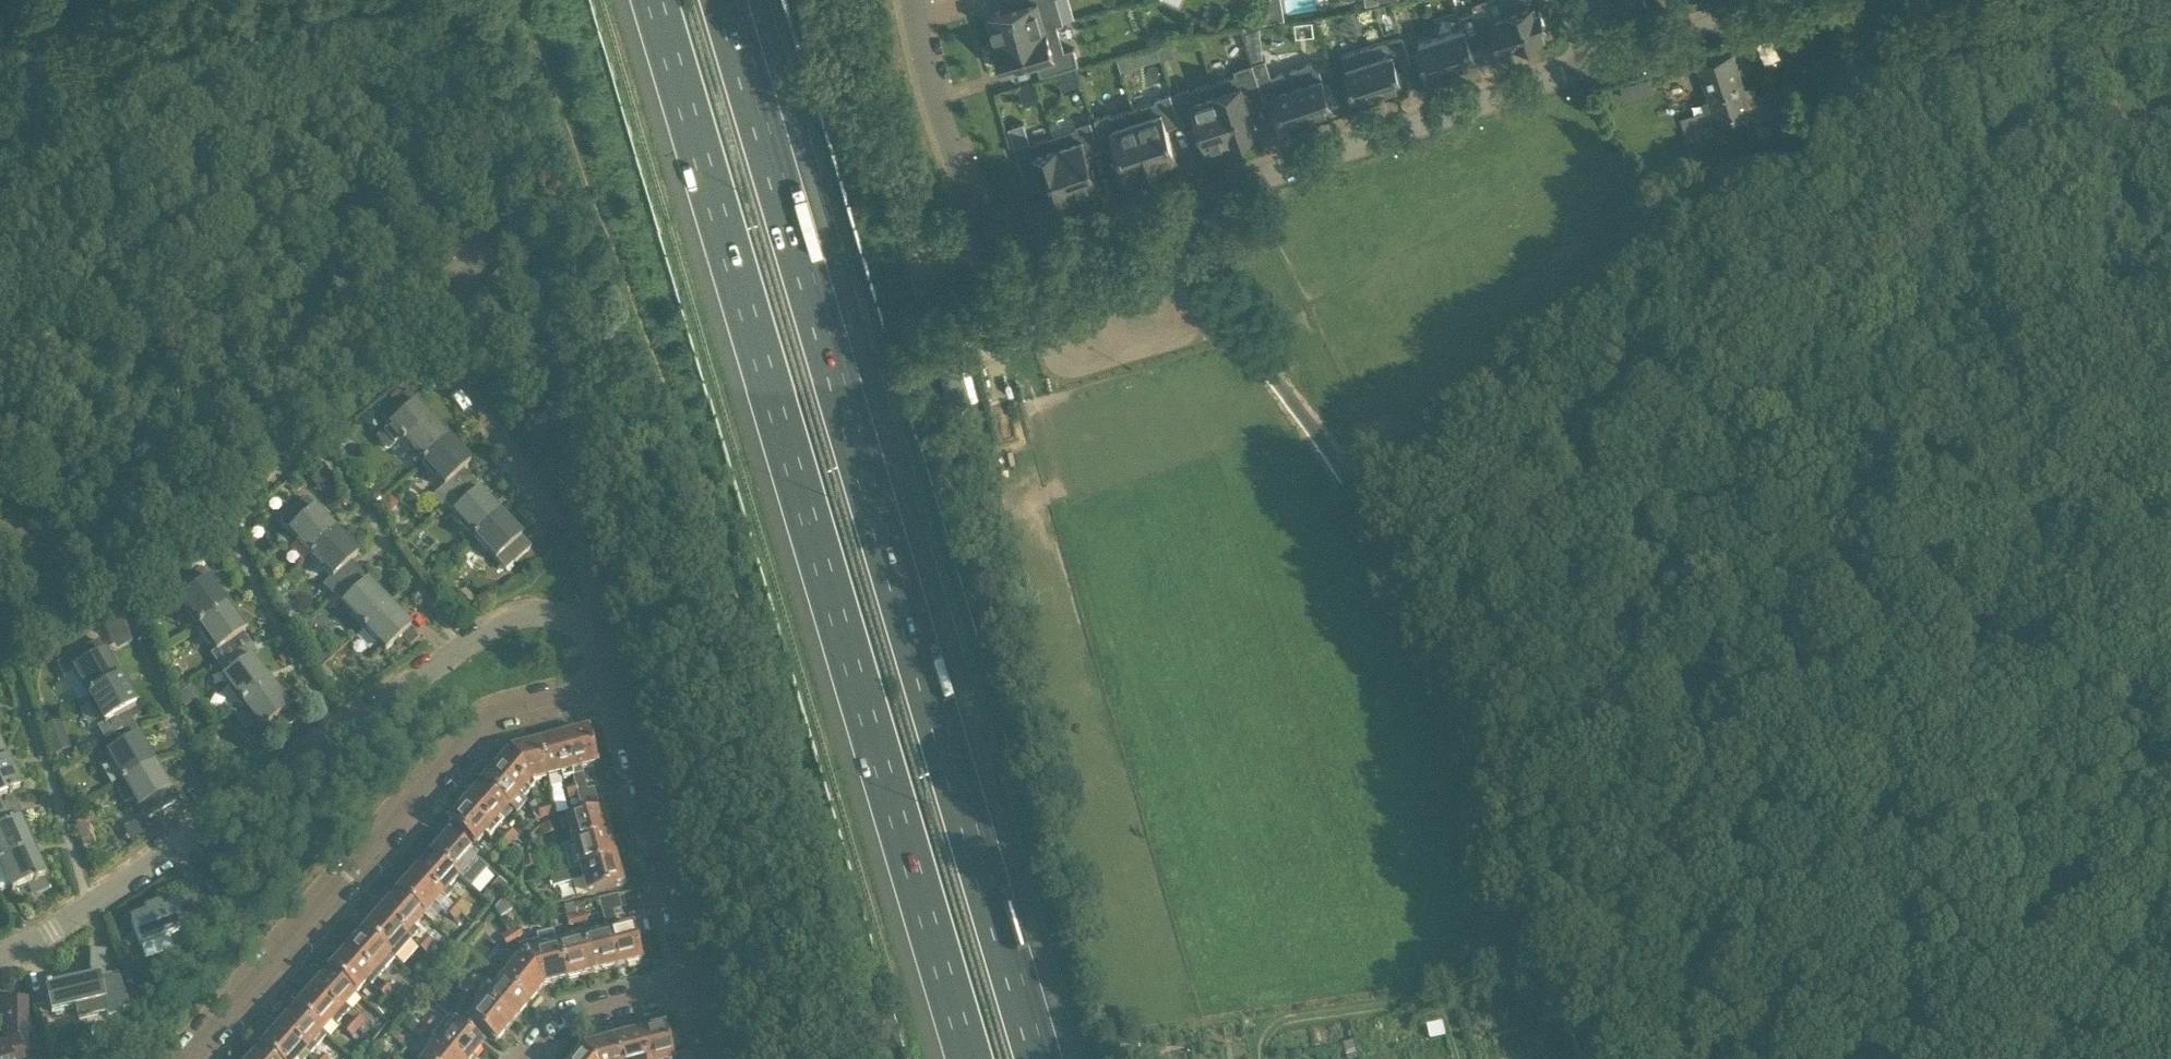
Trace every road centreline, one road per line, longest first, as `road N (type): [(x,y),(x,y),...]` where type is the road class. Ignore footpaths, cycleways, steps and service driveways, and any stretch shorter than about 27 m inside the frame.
road 1 (track): [(2170,854),(2070,555),(2021,473),(1975,449),(1862,426),(1805,424),(1739,440),(1630,506),(1565,576),(1546,621),(1549,690),(1603,816),(1641,976),(1673,1058)]
road 2 (motorway): [(648,0),(964,1058)]
road 3 (motorway): [(1045,1058),(729,0)]
road 4 (residential): [(1589,1058),(1505,822),(1398,562),(1307,421),(1195,271),(1181,218)]
road 5 (track): [(1969,1058),(1956,973),(1922,881),(1952,844),(1950,713),(1891,563),(1790,427)]
road 6 (residential): [(583,630),(552,614),(498,622),(90,907),(0,954)]
road 7 (track): [(2170,628),(1939,43),(1941,12),(1959,0)]
road 8 (residential): [(185,1058),(484,719),(616,680)]
road 9 (residential): [(912,0),(932,93),(991,257),(1016,259),(1142,219),(1181,218)]
road 10 (track): [(1750,436),(1869,776),(1902,783),(1950,832)]
road 11 (residential): [(583,630),(592,587),(581,556),(430,331),(435,311),(491,248)]
road 12 (residential): [(1181,218),(1214,191),(1596,61)]
road 13 (residential): [(699,983),(616,680)]
road 14 (track): [(1844,808),(1764,762),(1683,755),(1649,773),(1606,828)]
road 15 (track): [(1728,1058),(1856,900),(1881,886),(1922,881)]
road 16 (track): [(1952,844),(2032,788),(2106,673)]
road 17 (track): [(1947,854),(2001,847),(2057,853),(2170,892)]
road 18 (track): [(2026,1058),(1944,858)]
road 19 (residential): [(1596,61),(1785,0)]
road 20 (residential): [(699,983),(575,1013),(528,1058)]
road 21 (track): [(1866,893),(1844,808),(1869,776)]

